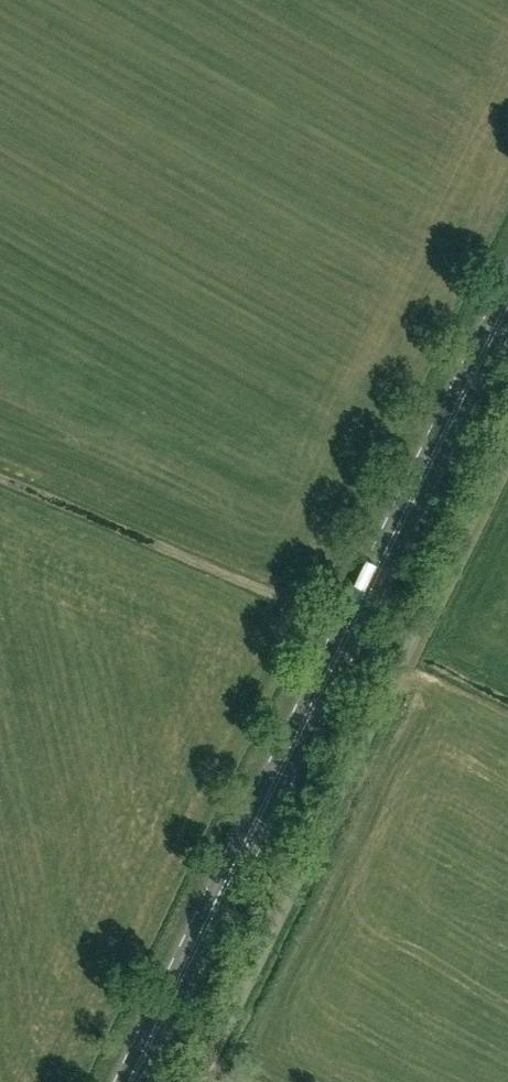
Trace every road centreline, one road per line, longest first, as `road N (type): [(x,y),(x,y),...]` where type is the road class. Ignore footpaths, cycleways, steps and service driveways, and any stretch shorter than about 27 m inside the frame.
road 1 (primary): [(133,1081),(507,304)]

